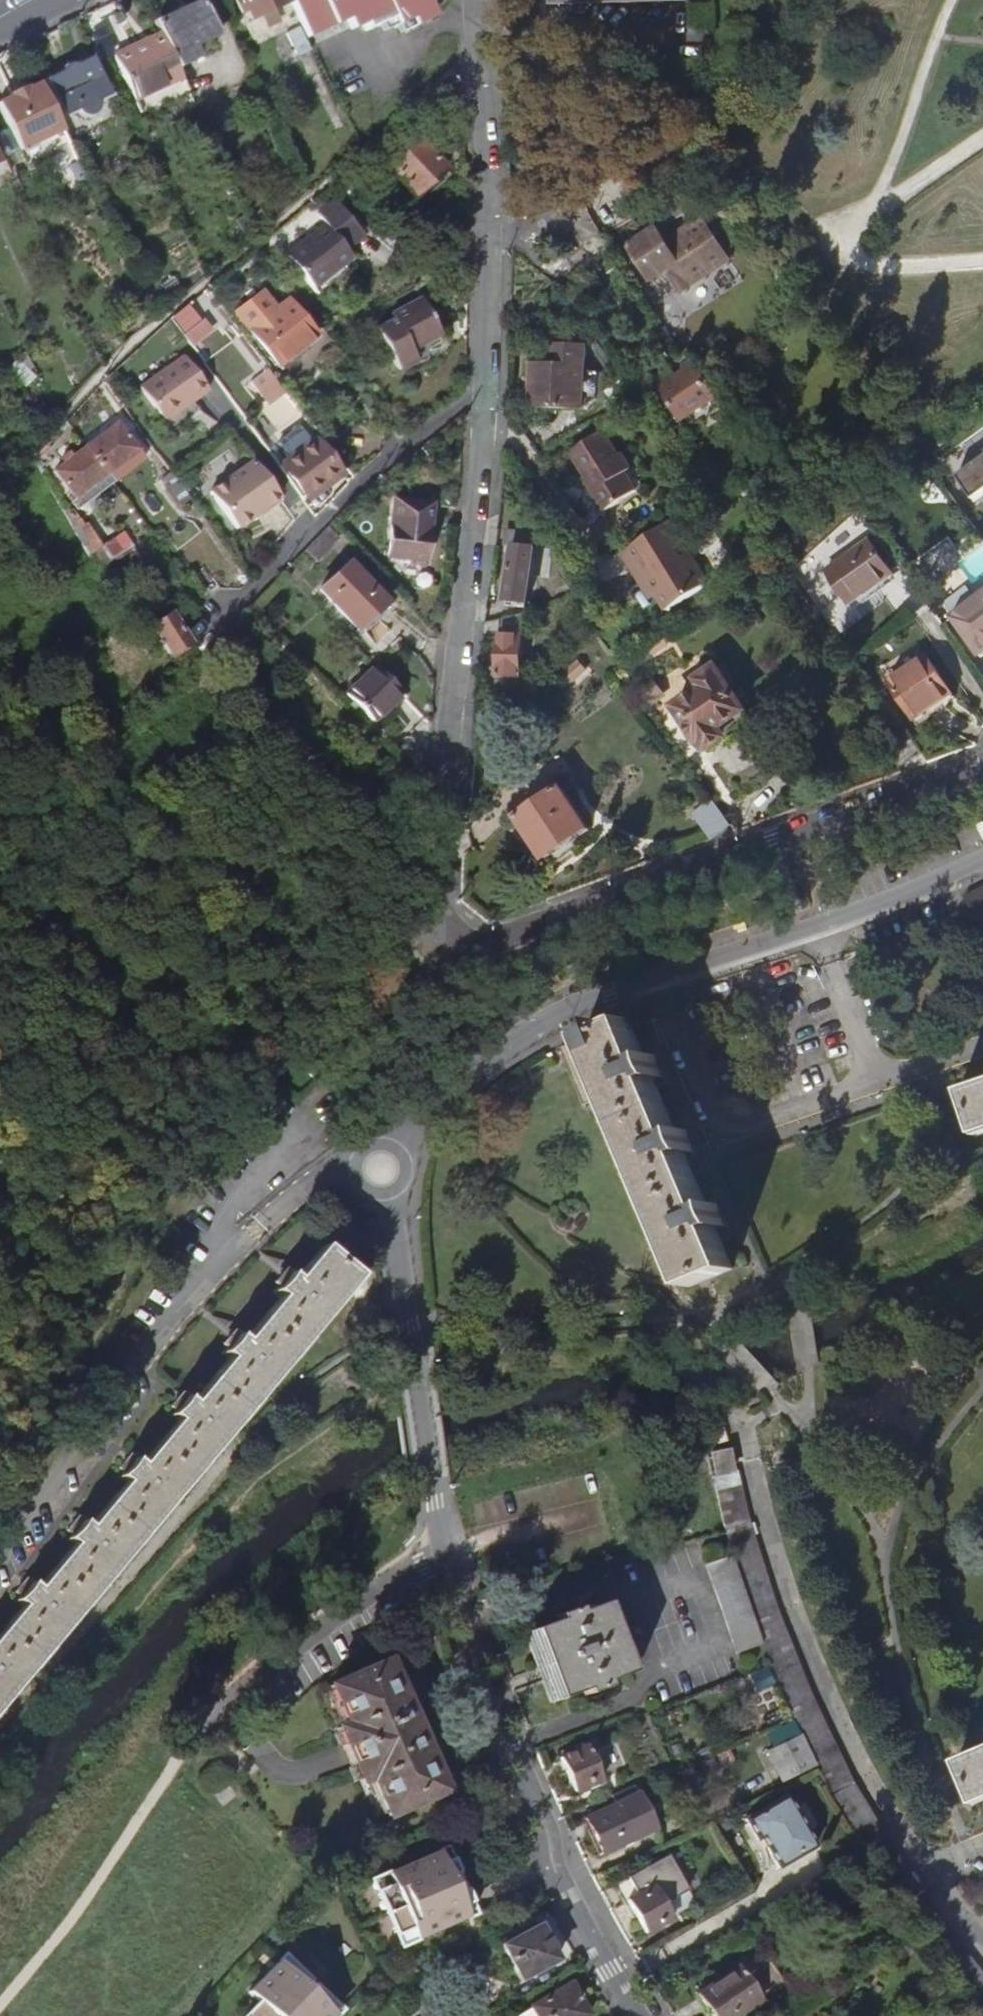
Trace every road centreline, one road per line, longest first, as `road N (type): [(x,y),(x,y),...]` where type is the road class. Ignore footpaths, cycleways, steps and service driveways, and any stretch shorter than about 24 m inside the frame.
road 1 (residential): [(473,0),(489,217),(486,387),(445,767),(436,930),(453,948),(484,945),(982,765)]
road 2 (residential): [(388,1196),(432,1480),(474,1635),(474,1669),(493,1727),(546,1824),(557,1873),(639,2015)]
road 3 (residential): [(815,926),(544,1021),(463,1075),(398,1147)]
road 4 (residential): [(815,926),(982,861)]

